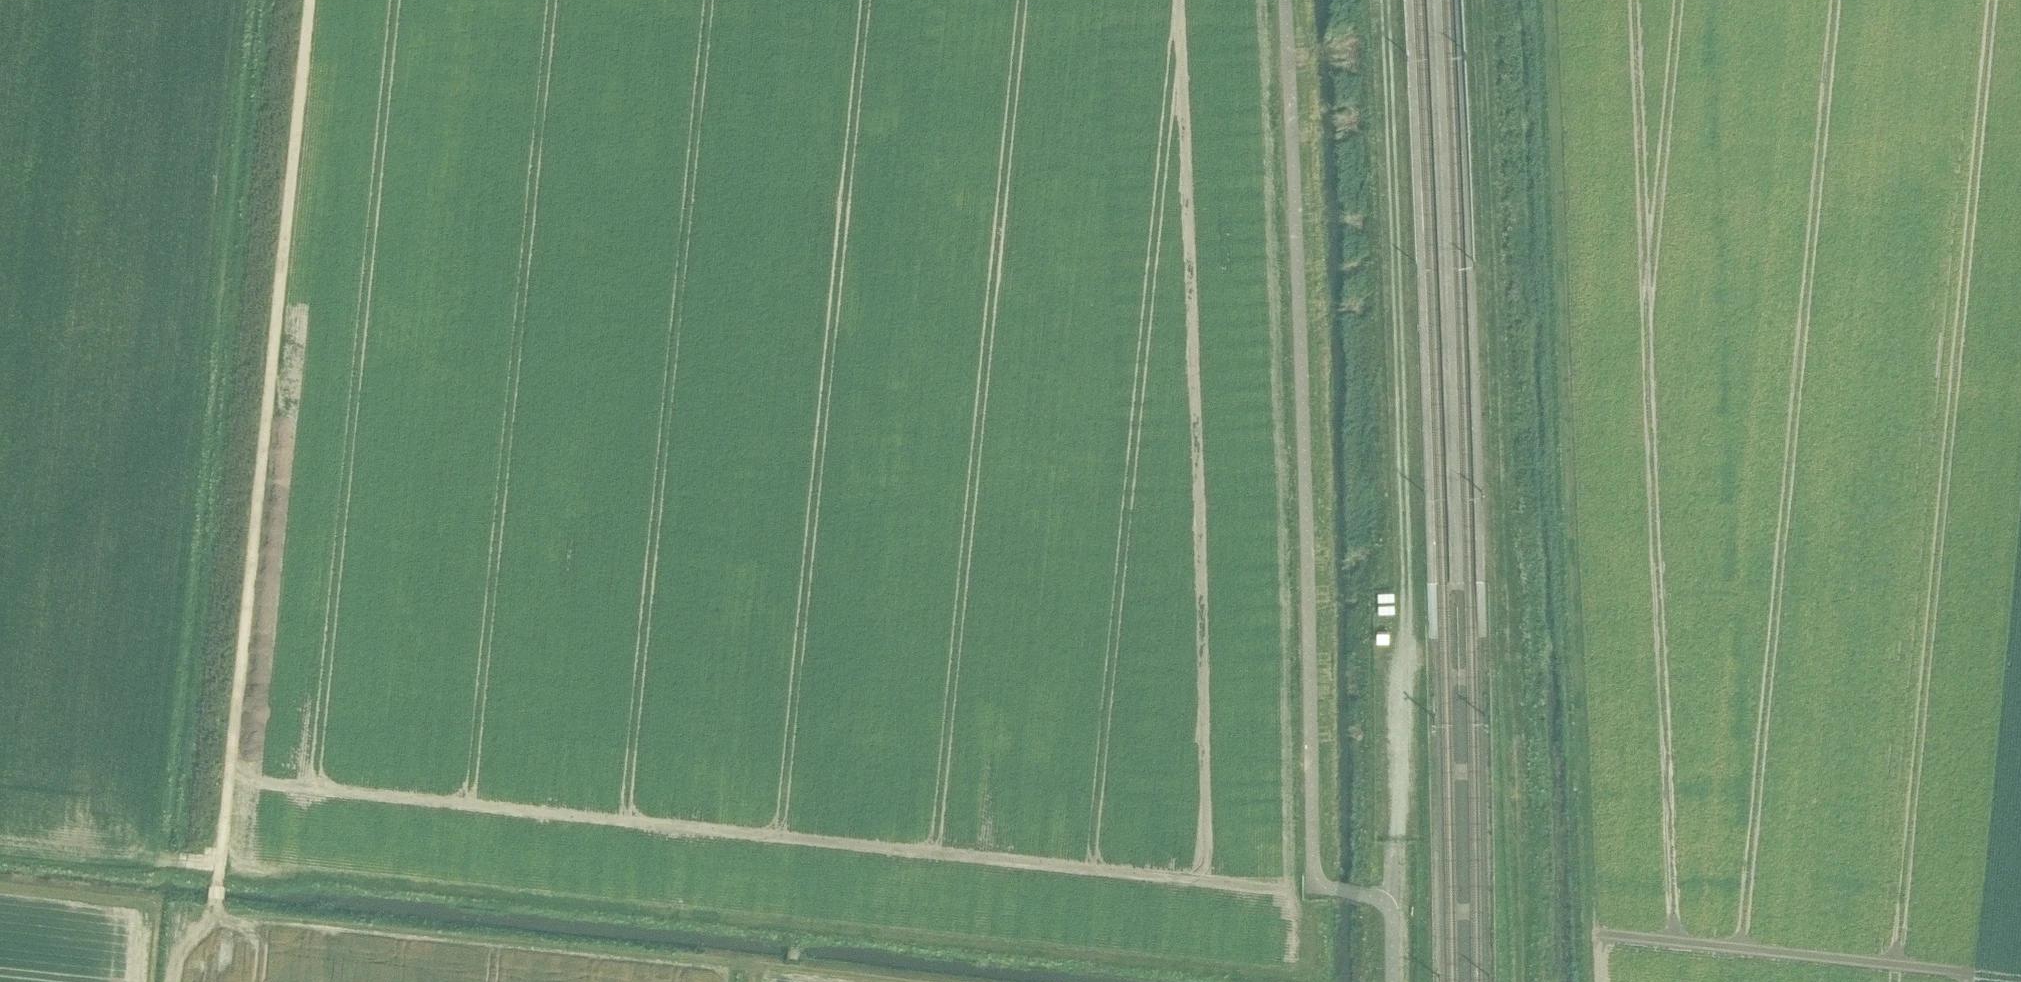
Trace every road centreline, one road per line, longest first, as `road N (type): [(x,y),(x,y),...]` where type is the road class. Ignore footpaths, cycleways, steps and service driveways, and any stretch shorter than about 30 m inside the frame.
road 1 (track): [(1528,981),(1480,0)]
road 2 (track): [(1383,0),(1405,550),(1391,843)]

